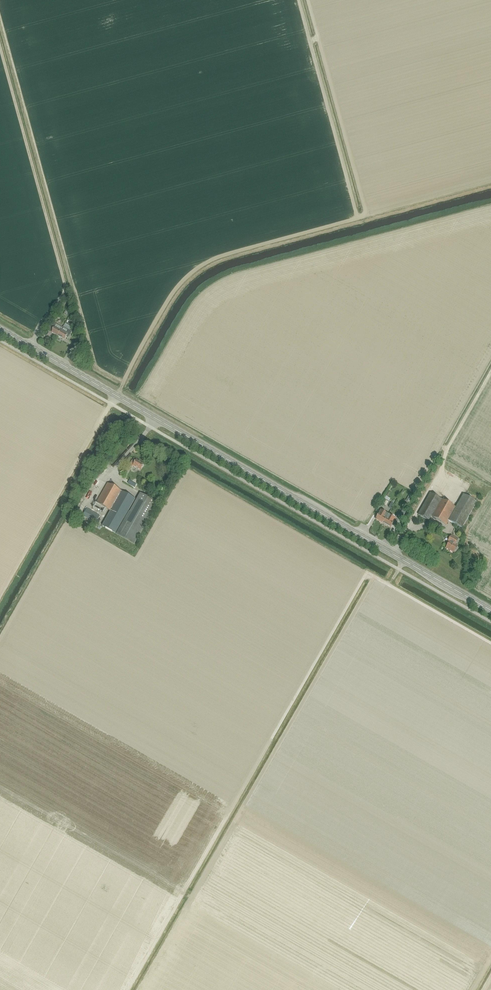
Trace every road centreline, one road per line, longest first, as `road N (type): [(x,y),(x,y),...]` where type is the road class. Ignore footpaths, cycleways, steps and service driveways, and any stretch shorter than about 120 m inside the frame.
road 1 (track): [(490,644),(366,573),(181,895)]
road 2 (primary): [(403,560),(155,418)]
road 3 (track): [(107,410),(0,597)]

